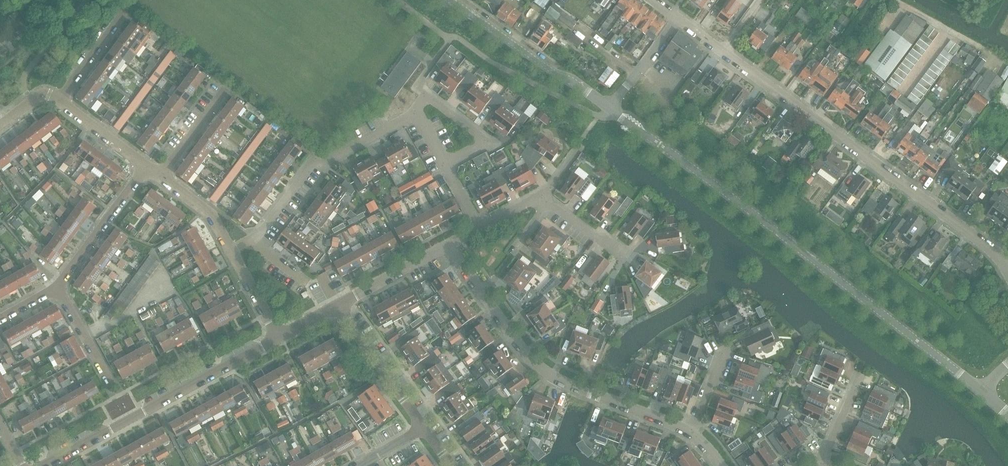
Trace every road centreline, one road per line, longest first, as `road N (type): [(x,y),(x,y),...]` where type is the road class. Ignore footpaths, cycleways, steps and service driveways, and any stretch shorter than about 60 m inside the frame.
road 1 (tertiary): [(981,391),(609,108)]
road 2 (residential): [(1007,270),(677,18)]
road 3 (residential): [(447,249),(544,371),(689,432)]
road 4 (residential): [(44,465),(279,337)]
road 5 (residential): [(252,239),(313,164),(415,110)]
road 6 (tertiary): [(609,108),(450,0)]
road 7 (residential): [(57,286),(145,166)]
road 8 (residential): [(422,427),(336,306)]
road 9 (residential): [(415,110),(426,98),(484,140),(444,162)]
road 10 (residential): [(336,306),(447,249)]

